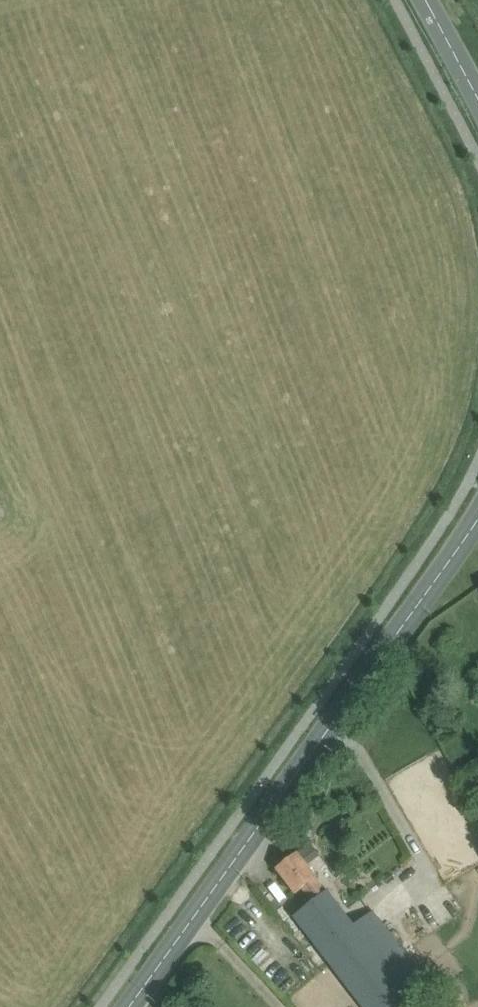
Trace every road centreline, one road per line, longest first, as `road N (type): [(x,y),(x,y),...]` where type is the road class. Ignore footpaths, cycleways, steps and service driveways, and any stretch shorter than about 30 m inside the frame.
road 1 (tertiary): [(128,1006),(477,518)]

